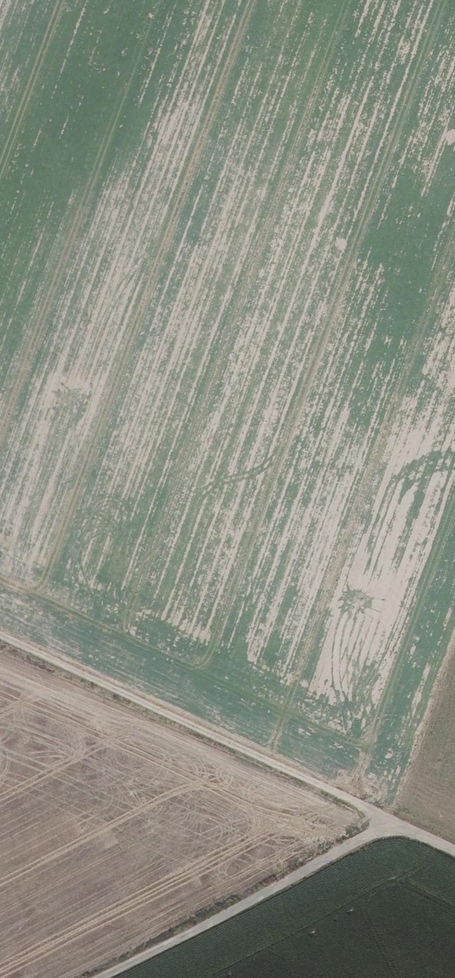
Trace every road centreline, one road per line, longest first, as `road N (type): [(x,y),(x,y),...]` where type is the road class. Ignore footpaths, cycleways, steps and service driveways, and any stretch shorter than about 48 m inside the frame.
road 1 (track): [(0,639),(398,828)]
road 2 (track): [(398,828),(98,977)]

